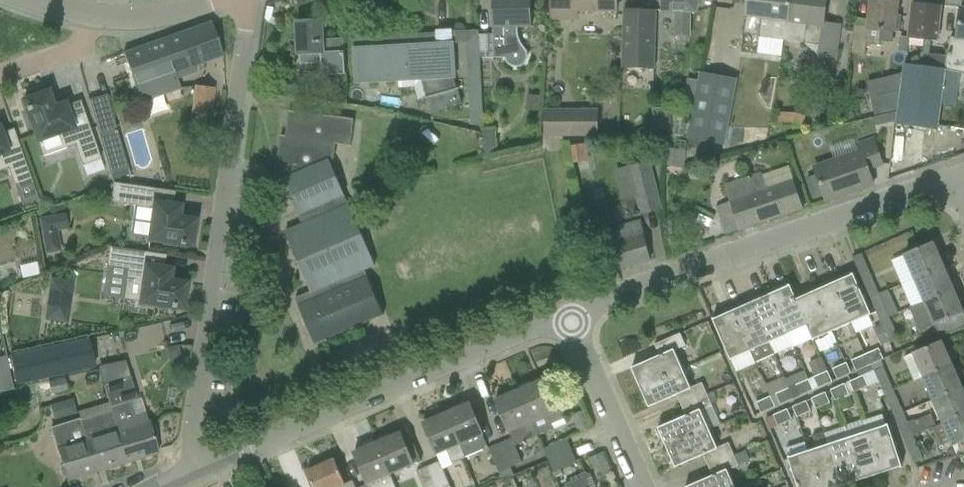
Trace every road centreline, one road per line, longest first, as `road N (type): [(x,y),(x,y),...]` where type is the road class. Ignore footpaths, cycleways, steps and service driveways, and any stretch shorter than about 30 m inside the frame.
road 1 (residential): [(204,467),(194,430),(254,0)]
road 2 (residential): [(568,315),(955,178)]
road 3 (residential): [(204,467),(568,315)]
road 4 (residential): [(645,486),(568,315)]
road 5 (residential): [(87,26),(136,23),(210,0)]

